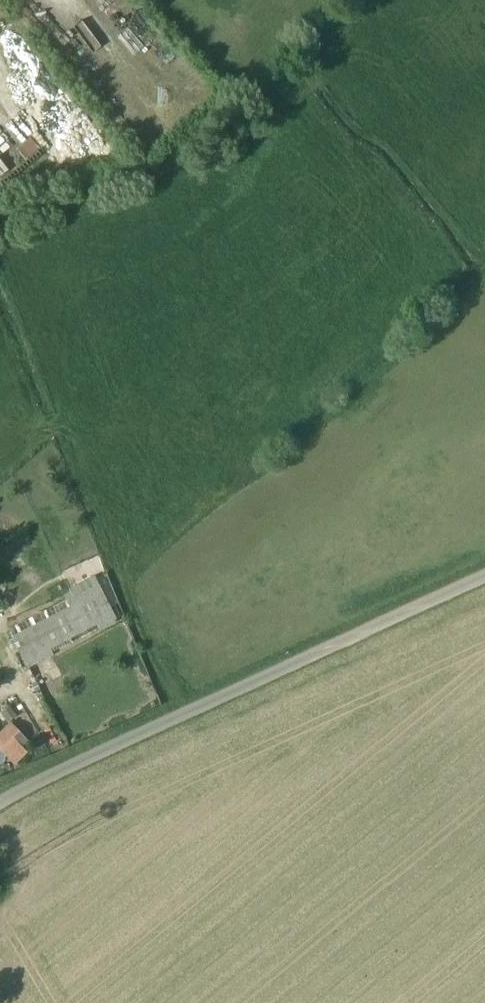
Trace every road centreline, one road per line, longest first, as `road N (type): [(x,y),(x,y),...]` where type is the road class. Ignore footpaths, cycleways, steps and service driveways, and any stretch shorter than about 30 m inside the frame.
road 1 (residential): [(0,804),(484,576)]

